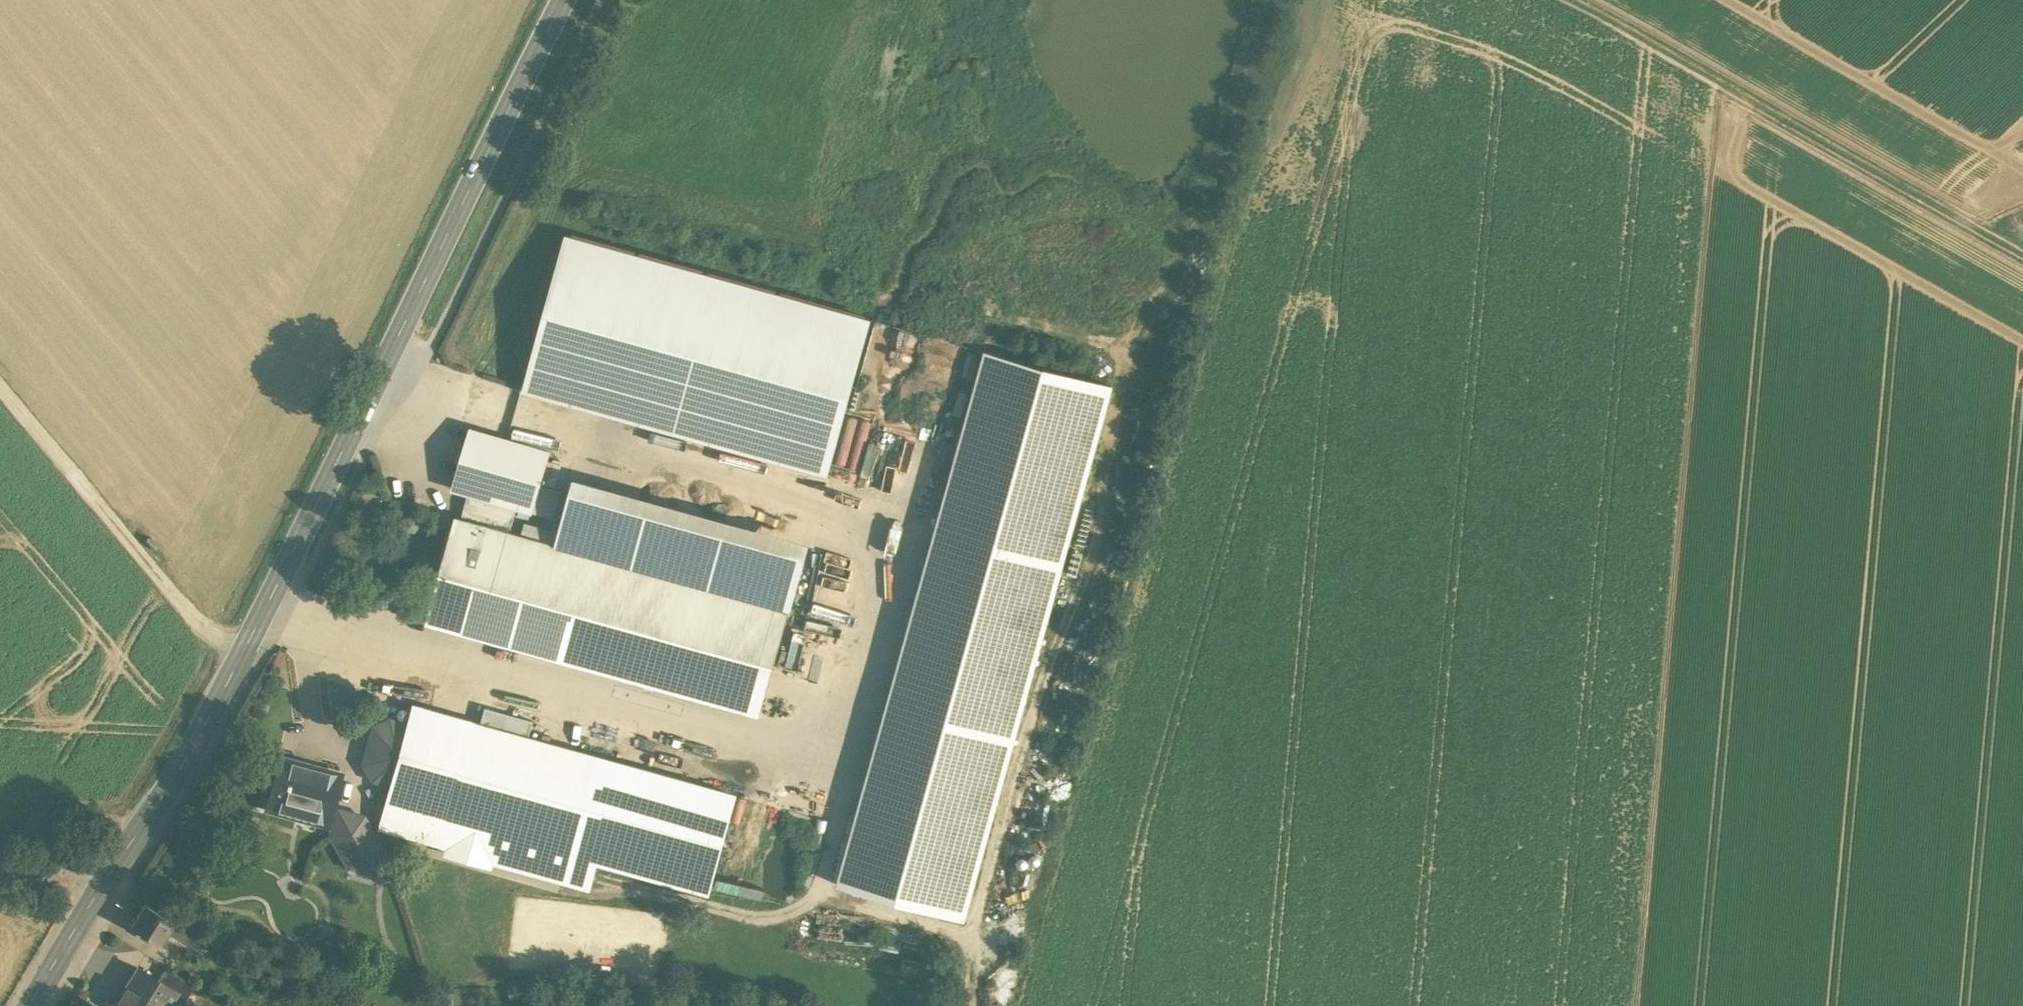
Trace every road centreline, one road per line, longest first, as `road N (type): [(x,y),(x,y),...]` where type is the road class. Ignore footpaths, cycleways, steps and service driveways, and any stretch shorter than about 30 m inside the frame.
road 1 (primary): [(29,1005),(243,654),(564,0)]
road 2 (track): [(1566,0),(2022,256)]
road 3 (track): [(243,654),(198,624),(0,390)]
road 4 (track): [(973,1005),(976,949),(968,935),(822,890)]
road 5 (track): [(139,830),(84,802),(0,800)]

